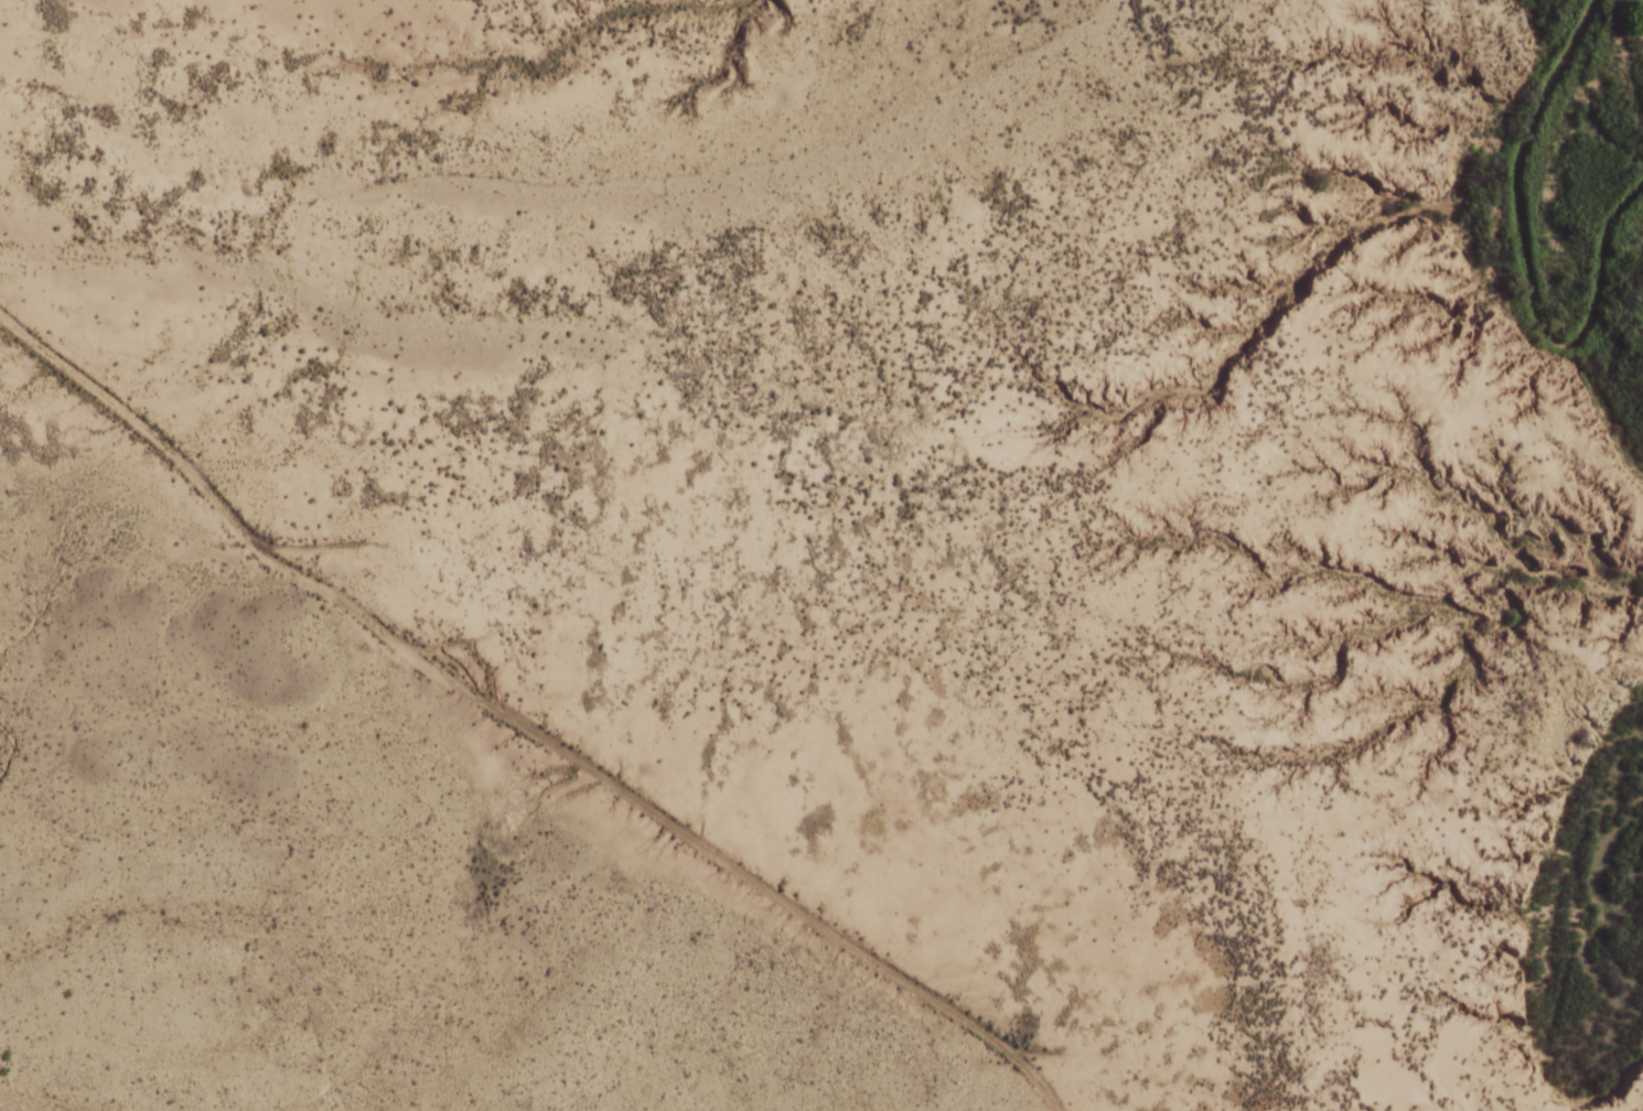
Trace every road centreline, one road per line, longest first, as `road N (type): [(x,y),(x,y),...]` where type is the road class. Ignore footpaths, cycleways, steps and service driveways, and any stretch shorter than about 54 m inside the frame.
road 1 (residential): [(0,306),(172,455),(264,557),(997,1044),(1055,1110)]

